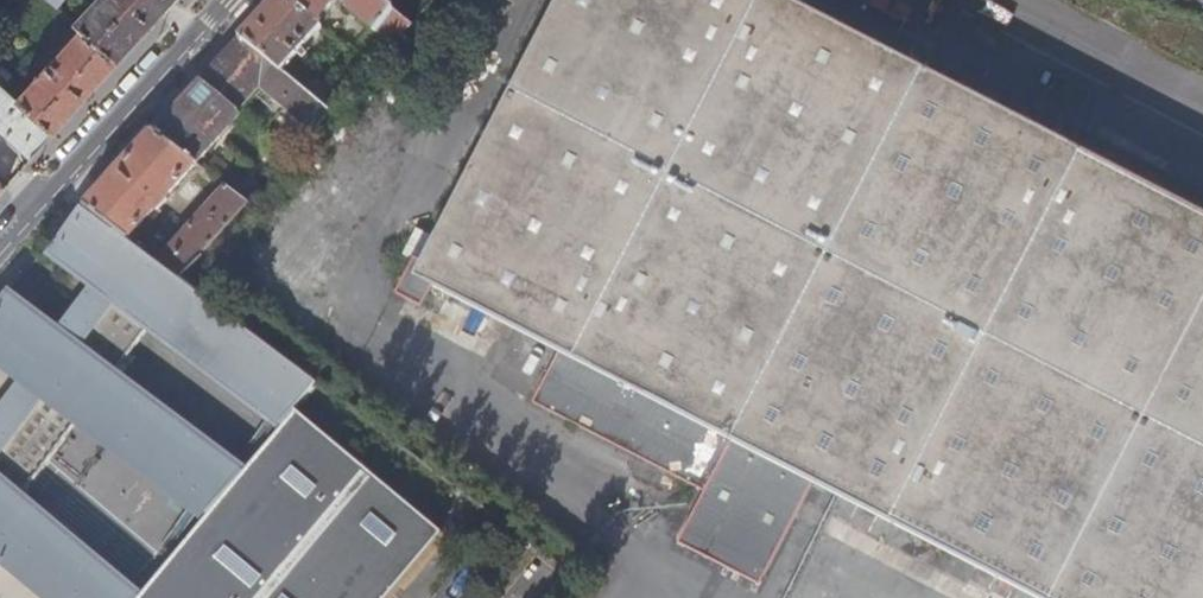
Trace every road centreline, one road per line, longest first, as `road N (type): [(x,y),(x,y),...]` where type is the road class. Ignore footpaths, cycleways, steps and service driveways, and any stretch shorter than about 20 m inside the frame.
road 1 (residential): [(237,0),(0,263)]

